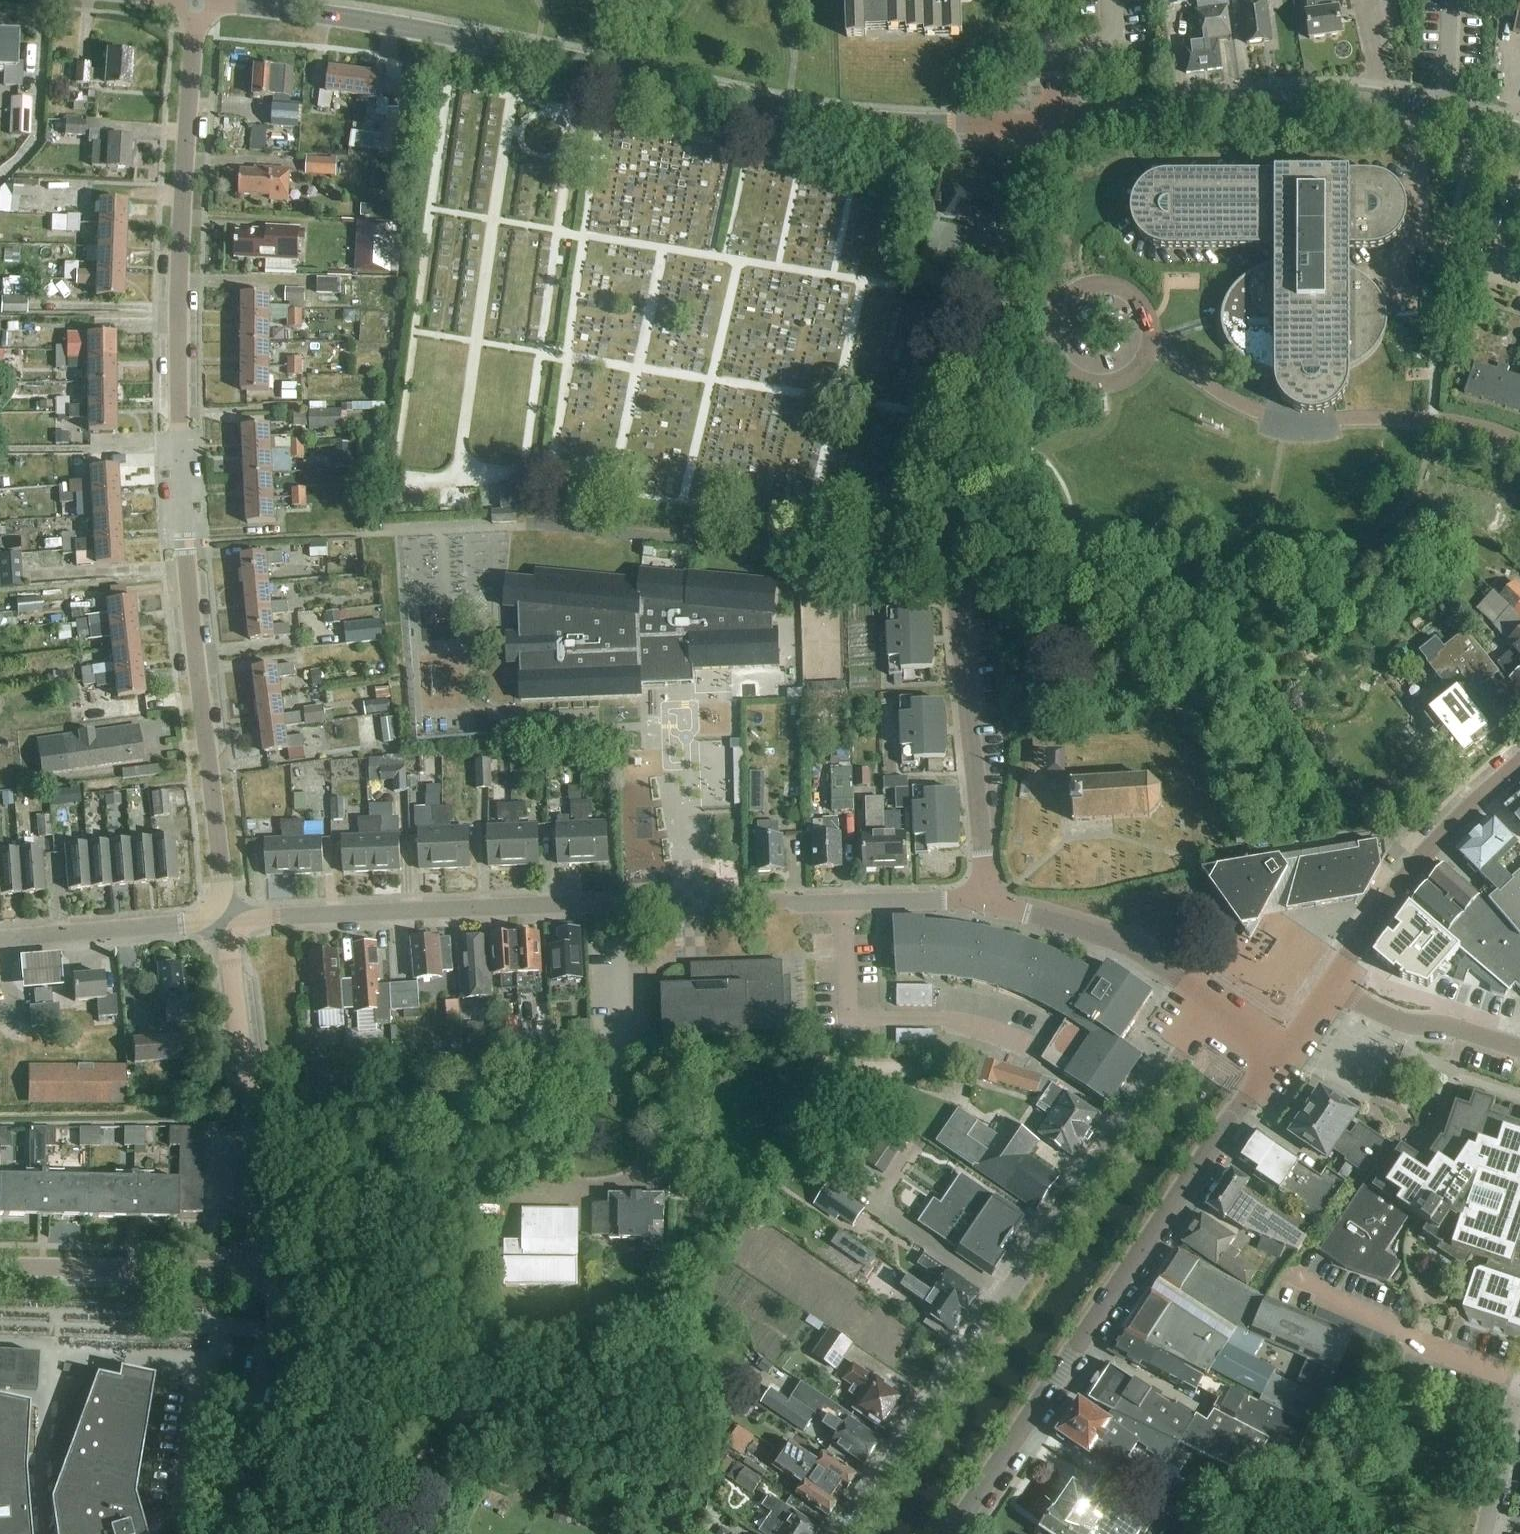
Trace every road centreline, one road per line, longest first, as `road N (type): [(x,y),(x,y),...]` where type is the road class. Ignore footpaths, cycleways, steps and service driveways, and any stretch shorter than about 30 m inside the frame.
road 1 (residential): [(226,919),(190,613),(179,424),(194,1)]
road 2 (residential): [(1026,124),(827,116),(524,52),(194,1)]
road 3 (residential): [(226,919),(686,902),(989,902)]
road 4 (residential): [(845,1533),(1219,1023)]
road 5 (tertiary): [(951,1533),(1276,1062)]
road 6 (residential): [(1519,134),(1442,110),(1337,95),(1055,122)]
road 7 (residential): [(942,568),(543,528)]
road 8 (residential): [(1519,449),(1431,423),(1287,422),(1228,399),(1152,339)]
road 9 (residential): [(278,1276),(226,919)]
road 10 (residential): [(989,902),(942,568)]
road 11 (tertiary): [(1333,988),(1443,833),(1519,764)]
road 12 (residential): [(278,1276),(0,1268)]
road 13 (residential): [(1219,1023),(1192,983),(1105,935),(989,902)]
road 14 (residential): [(942,568),(1000,307)]
road 15 (residential): [(226,1533),(278,1276)]
road 16 (residential): [(0,941),(226,919)]
road 17 (tertiary): [(1333,988),(1394,1023),(1455,1031),(1519,1052)]
road 18 (residential): [(1000,307),(1026,124)]
road 19 (residential): [(1054,319),(1058,358),(1094,383),(1137,370),(1152,339)]
road 20 (residential): [(1152,339),(1144,305),(1109,284),(1071,293),(1054,319)]
road 21 (residential): [(1519,1392),(1487,1533)]
road 22 (residential): [(1055,122),(1050,0)]

